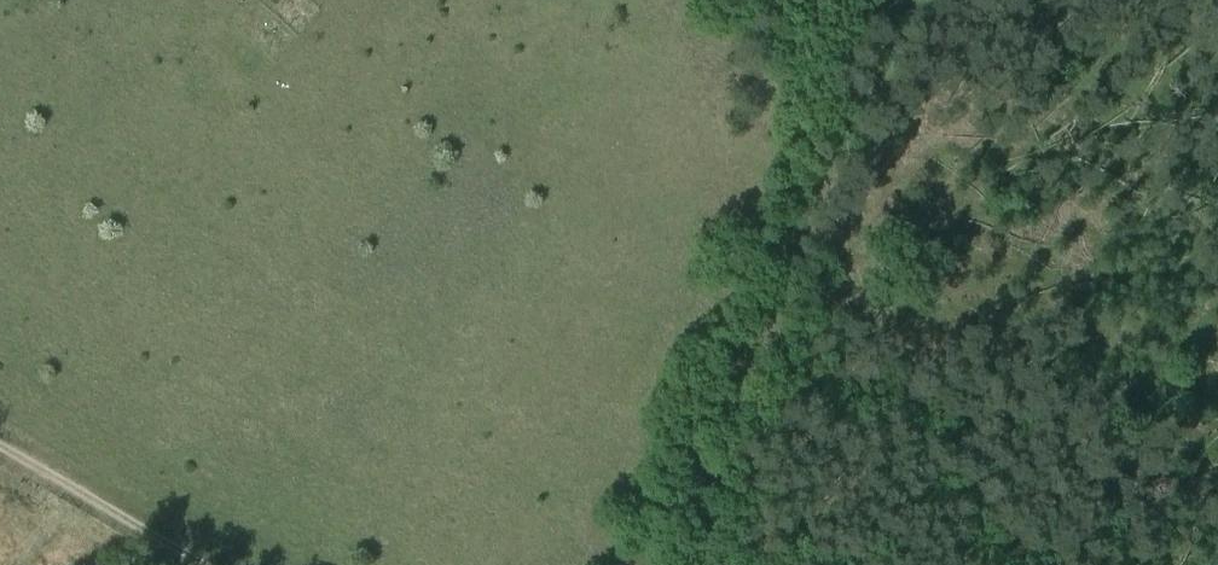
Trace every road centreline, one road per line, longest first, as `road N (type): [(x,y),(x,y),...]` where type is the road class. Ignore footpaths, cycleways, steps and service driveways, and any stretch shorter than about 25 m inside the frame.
road 1 (track): [(694,564),(743,413),(906,0)]
road 2 (track): [(0,440),(210,564)]

